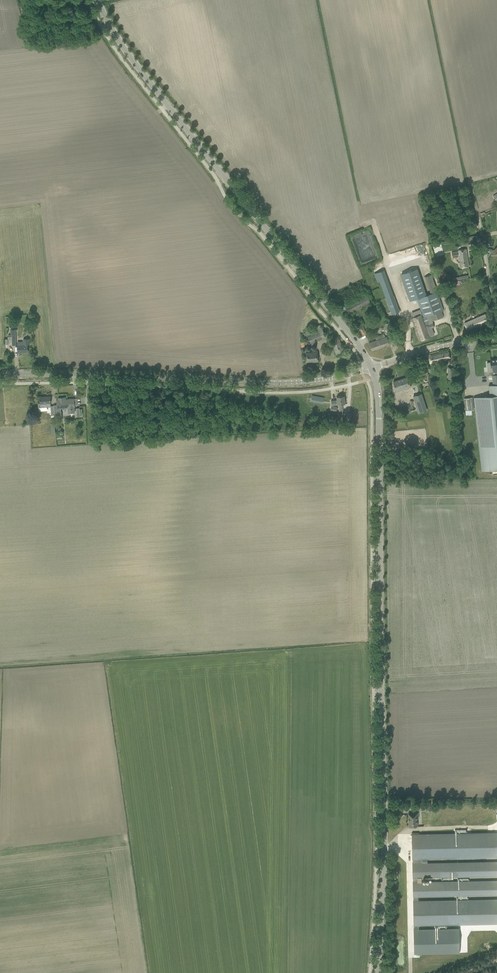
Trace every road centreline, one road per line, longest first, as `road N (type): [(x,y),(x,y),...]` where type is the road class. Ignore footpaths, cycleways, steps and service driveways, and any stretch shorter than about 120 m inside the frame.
road 1 (tertiary): [(371,369),(379,420),(384,839),(377,972)]
road 2 (tertiary): [(371,369),(126,54),(97,0)]
road 3 (tertiary): [(0,378),(280,384),(371,369)]
road 4 (tertiary): [(371,369),(496,338)]

